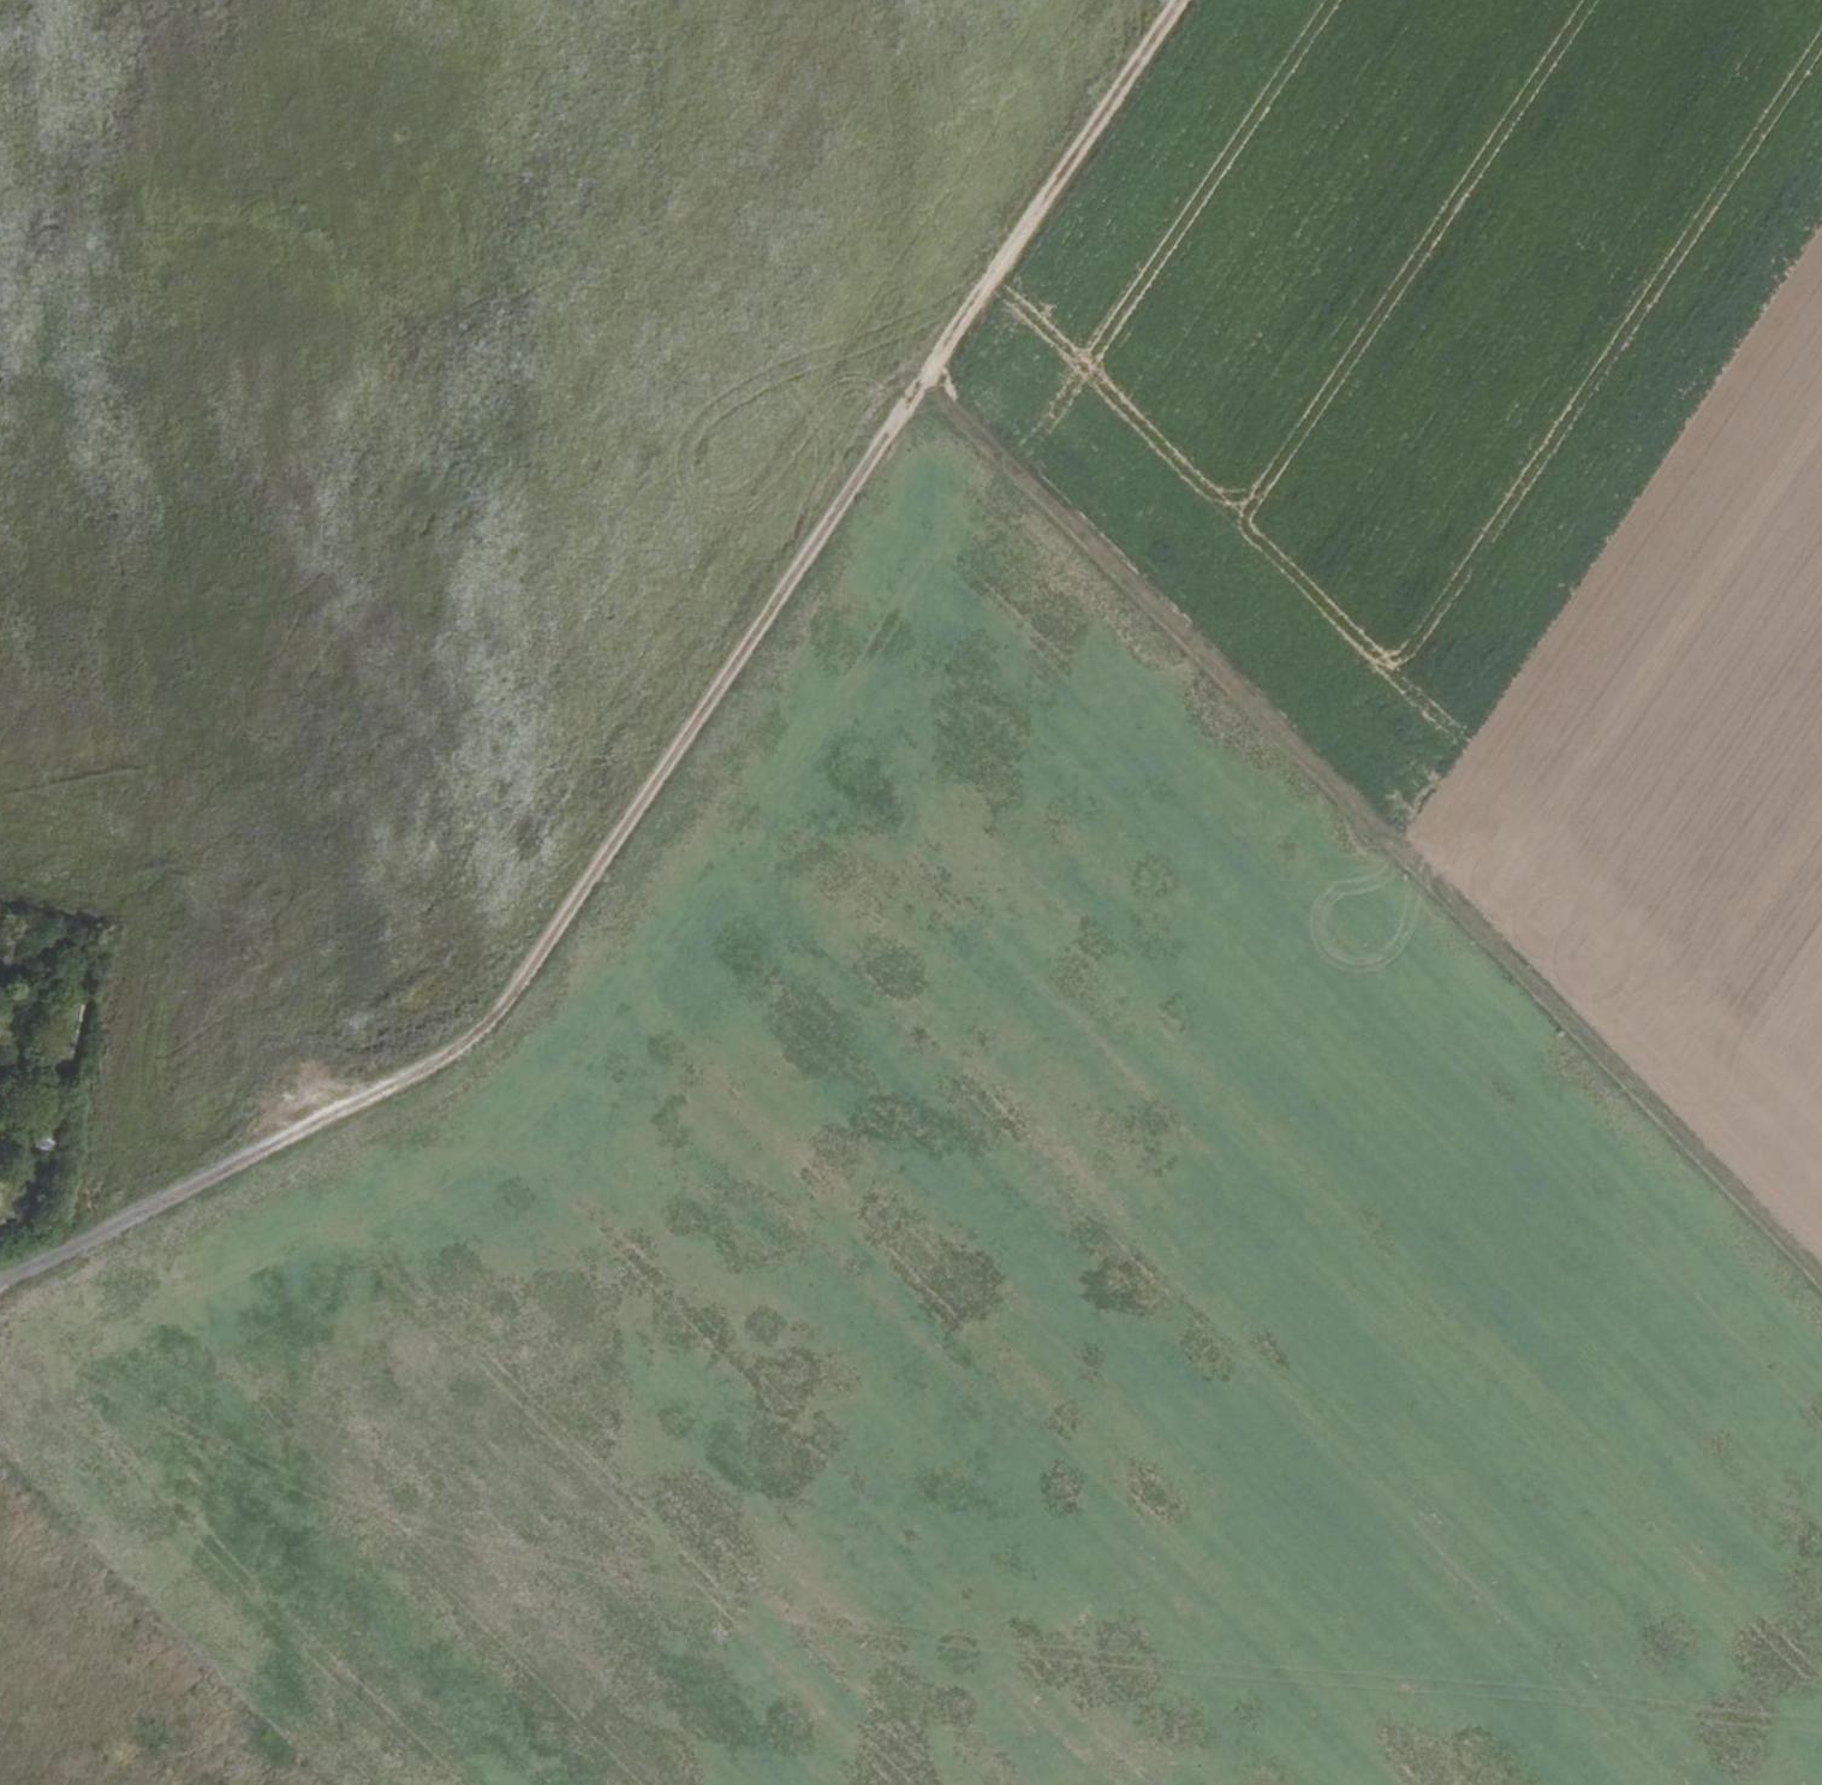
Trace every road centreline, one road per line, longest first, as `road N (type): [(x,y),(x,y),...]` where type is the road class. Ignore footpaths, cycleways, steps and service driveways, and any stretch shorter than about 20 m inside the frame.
road 1 (track): [(0,1277),(452,1053),(499,1009),(1178,0)]
road 2 (track): [(926,375),(1821,1292)]

